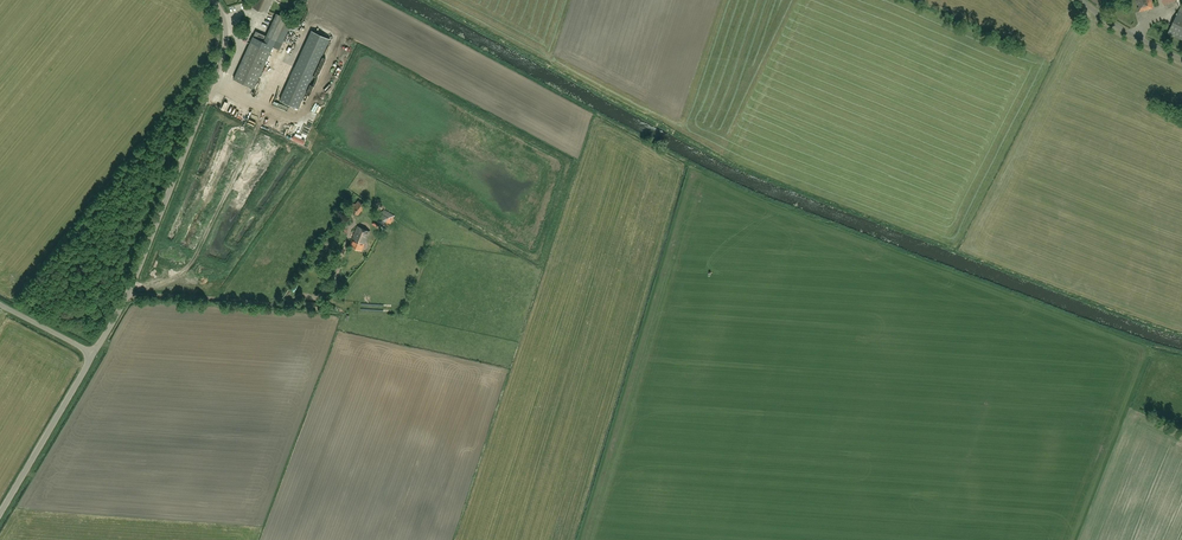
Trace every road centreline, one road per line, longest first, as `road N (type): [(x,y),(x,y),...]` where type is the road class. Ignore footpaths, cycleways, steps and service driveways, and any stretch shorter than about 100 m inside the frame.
road 1 (unclassified): [(94,354),(128,294),(221,61),(225,27),(213,0)]
road 2 (unclassified): [(0,513),(94,354)]

